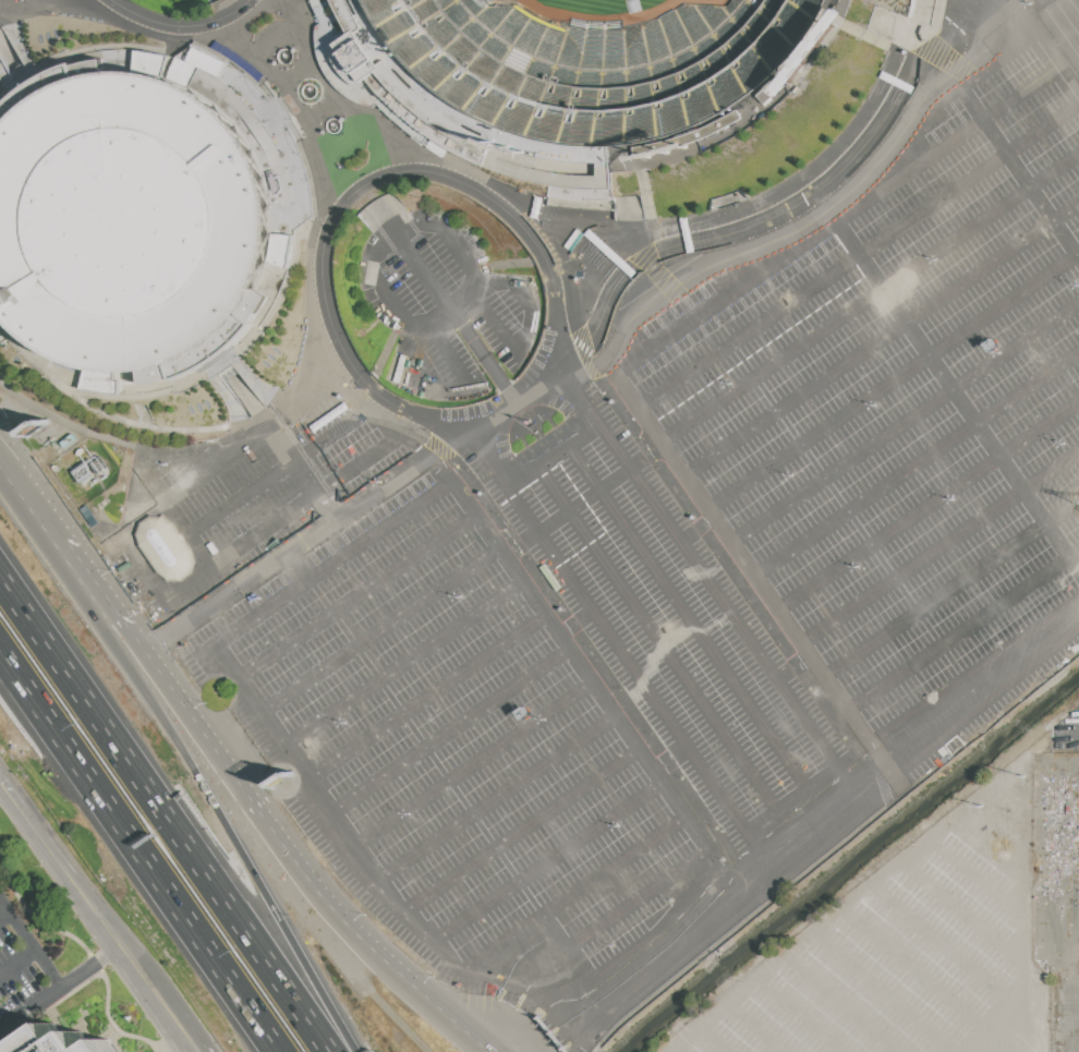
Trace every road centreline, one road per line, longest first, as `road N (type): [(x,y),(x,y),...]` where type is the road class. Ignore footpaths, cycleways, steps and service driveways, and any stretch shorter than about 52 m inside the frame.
road 1 (motorway): [(331,1051),(0,575)]
road 2 (motorway): [(360,1051),(95,595)]
road 3 (motorway): [(0,647),(282,1051)]
road 4 (tertiary): [(494,1051),(332,899),(204,736)]
road 5 (secondary): [(74,874),(198,1048)]
road 6 (secondary): [(0,774),(74,874)]

